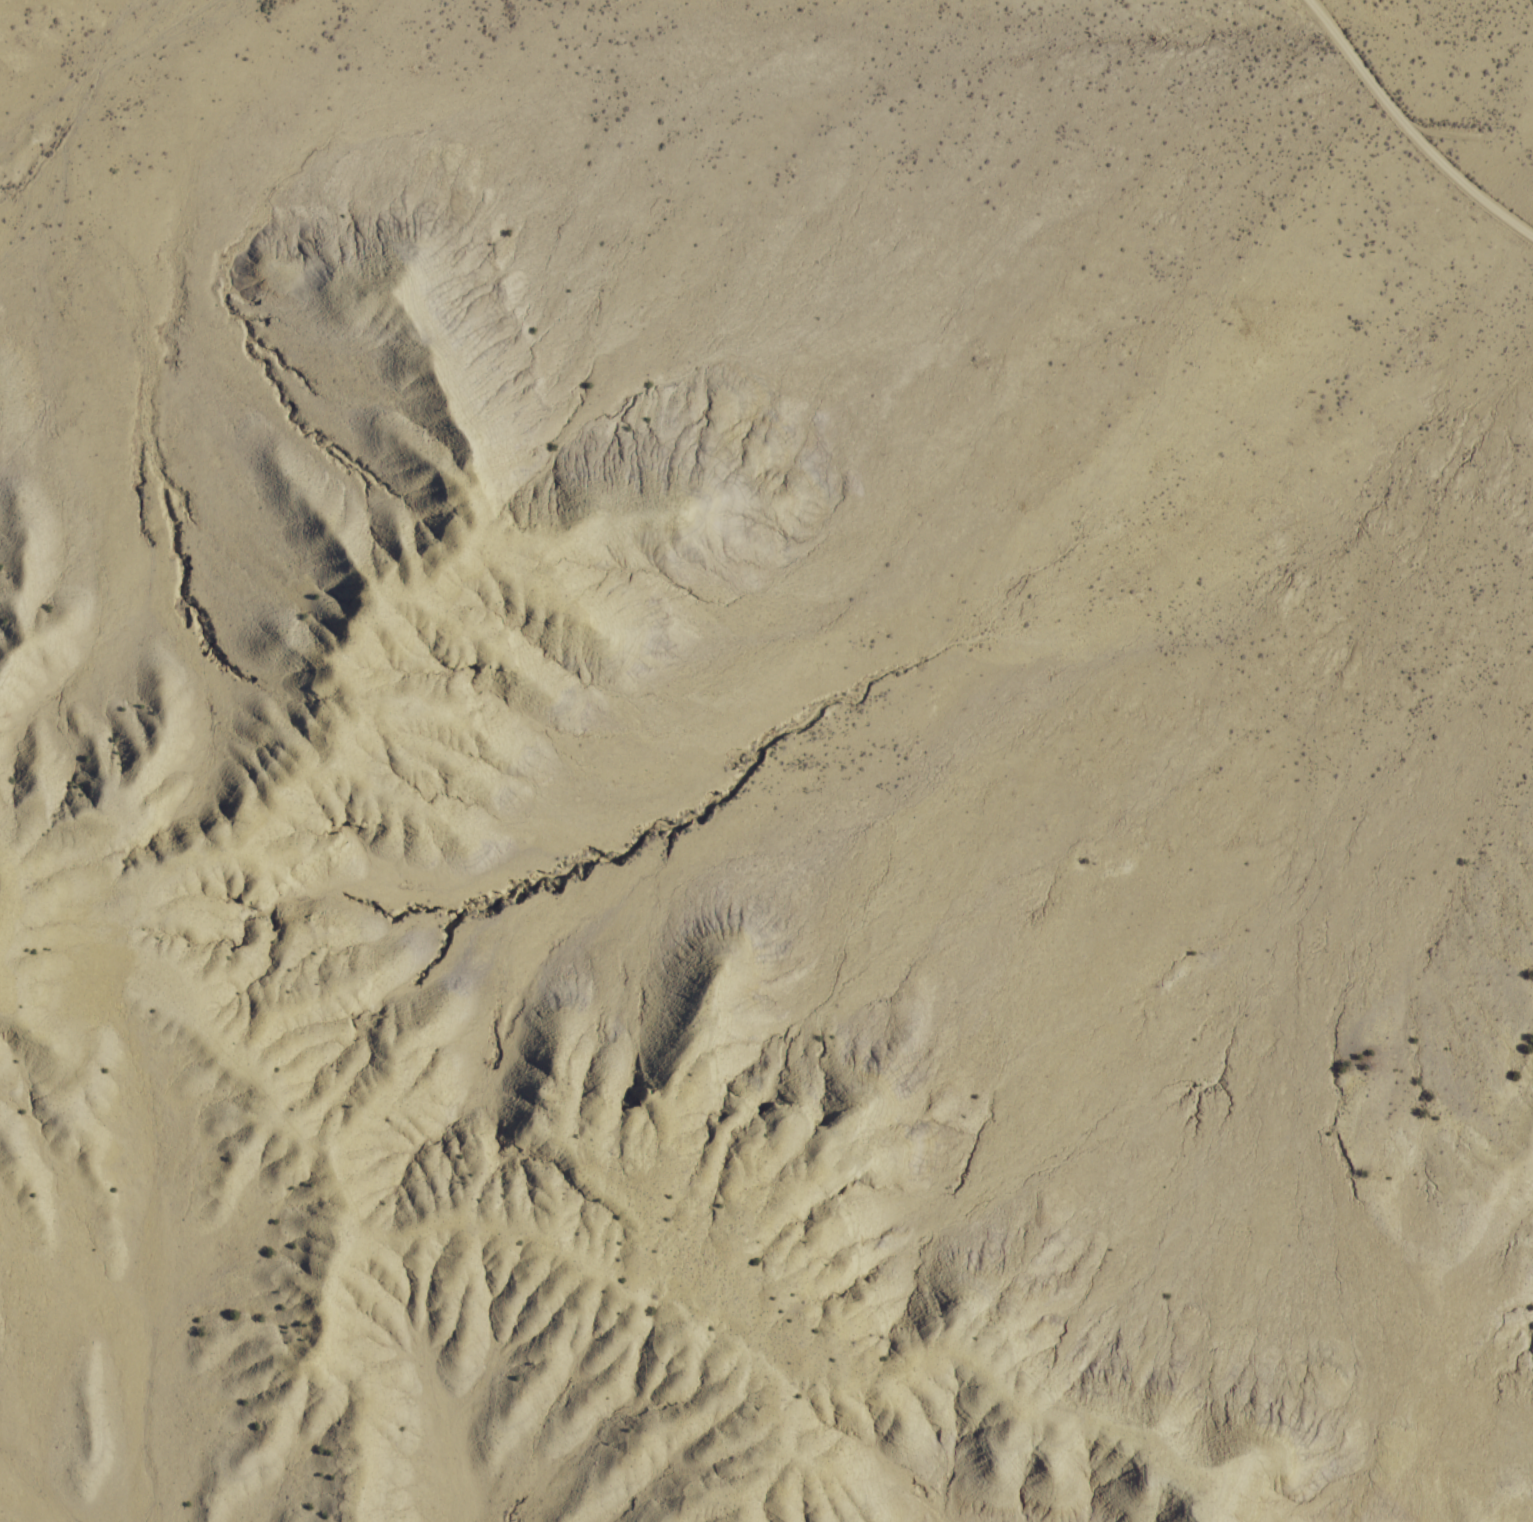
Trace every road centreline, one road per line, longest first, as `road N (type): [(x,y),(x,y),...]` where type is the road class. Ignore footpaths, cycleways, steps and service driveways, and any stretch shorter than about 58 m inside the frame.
road 1 (residential): [(1532,238),(1403,126),(1311,0)]

